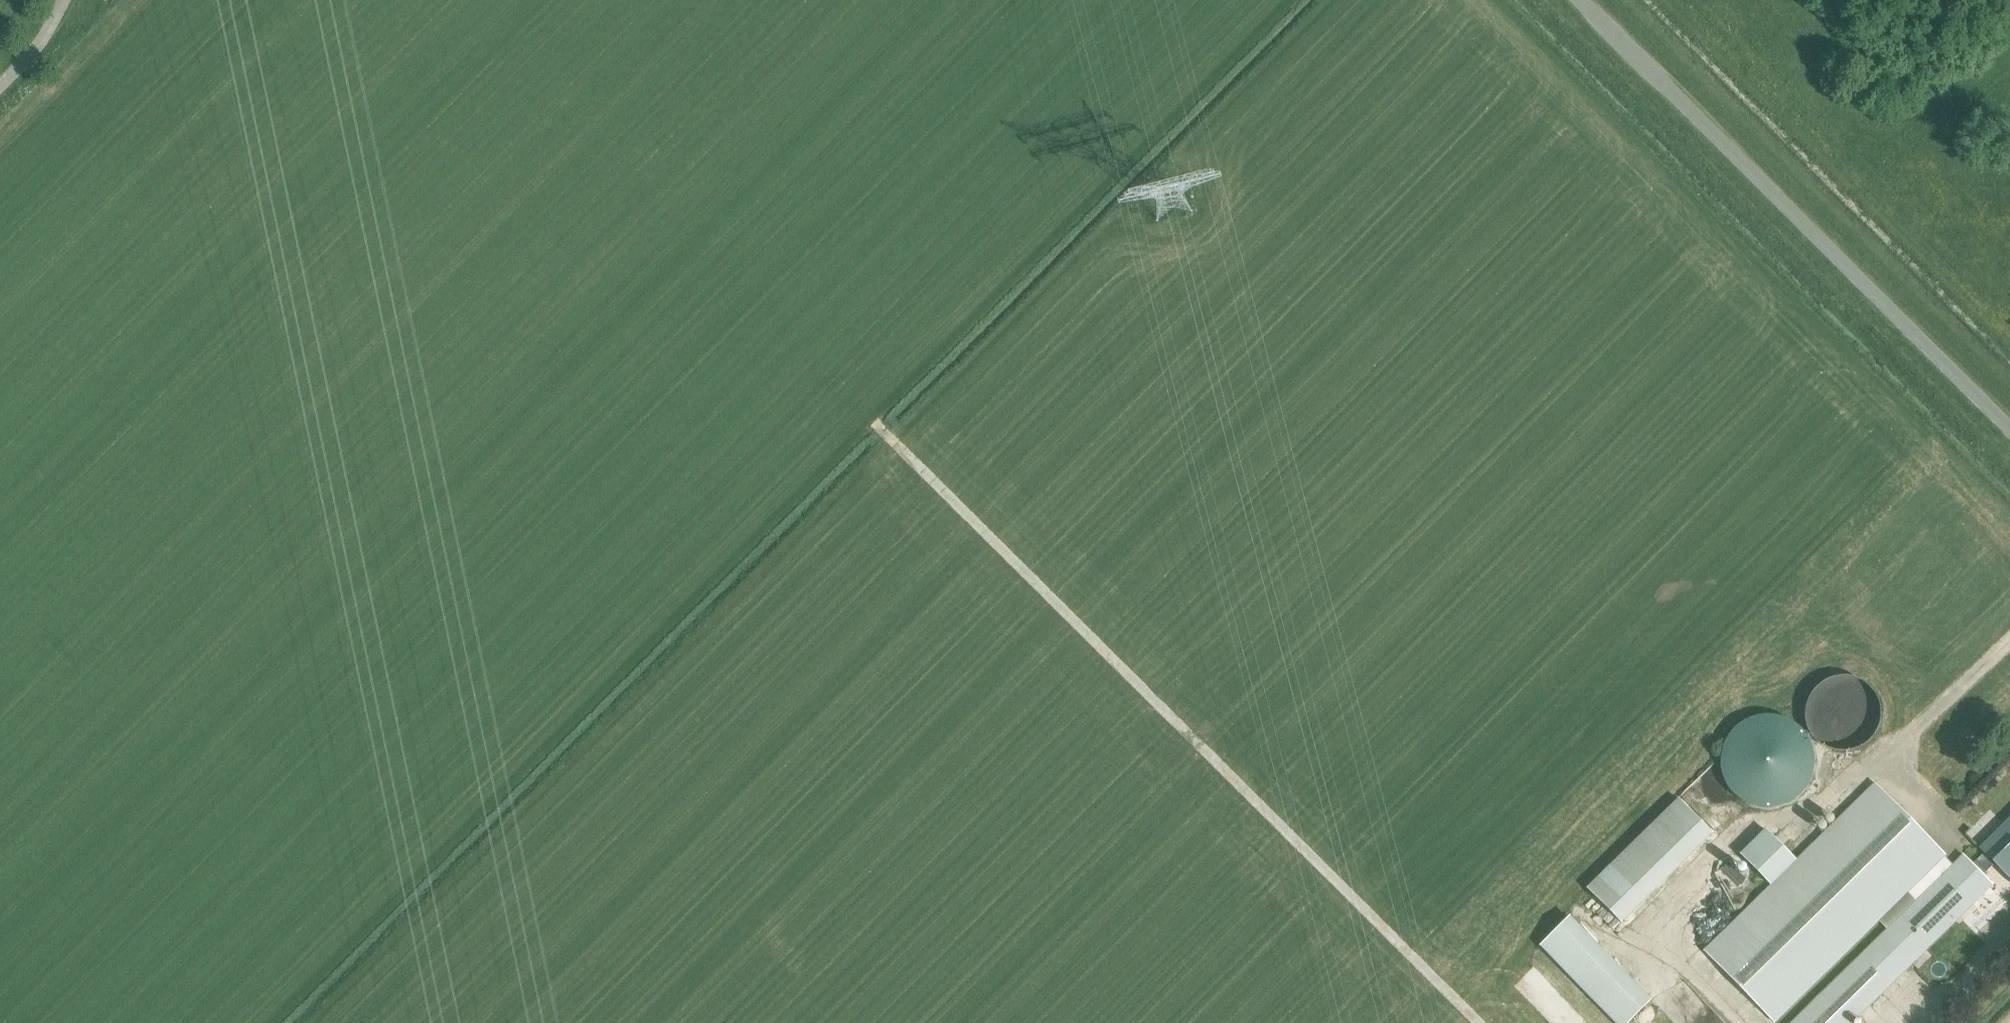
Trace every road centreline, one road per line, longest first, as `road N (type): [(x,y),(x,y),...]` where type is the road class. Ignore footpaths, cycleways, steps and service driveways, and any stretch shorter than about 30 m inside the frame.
road 1 (unclassified): [(2009,434),(1575,0)]

